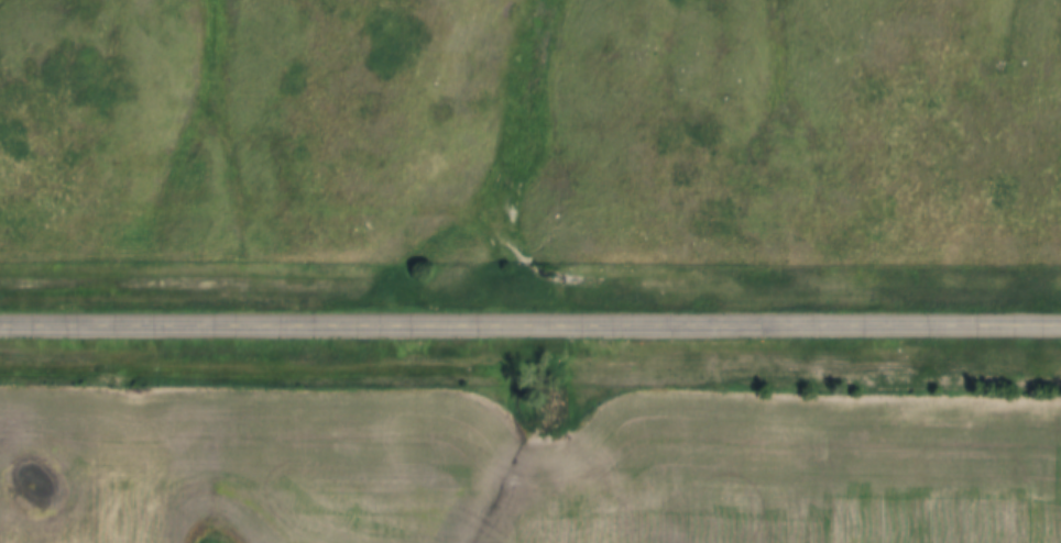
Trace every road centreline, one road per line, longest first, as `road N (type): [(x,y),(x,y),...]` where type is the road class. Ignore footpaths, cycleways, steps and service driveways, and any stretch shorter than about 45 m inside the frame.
road 1 (tertiary): [(0,324),(1060,324)]

